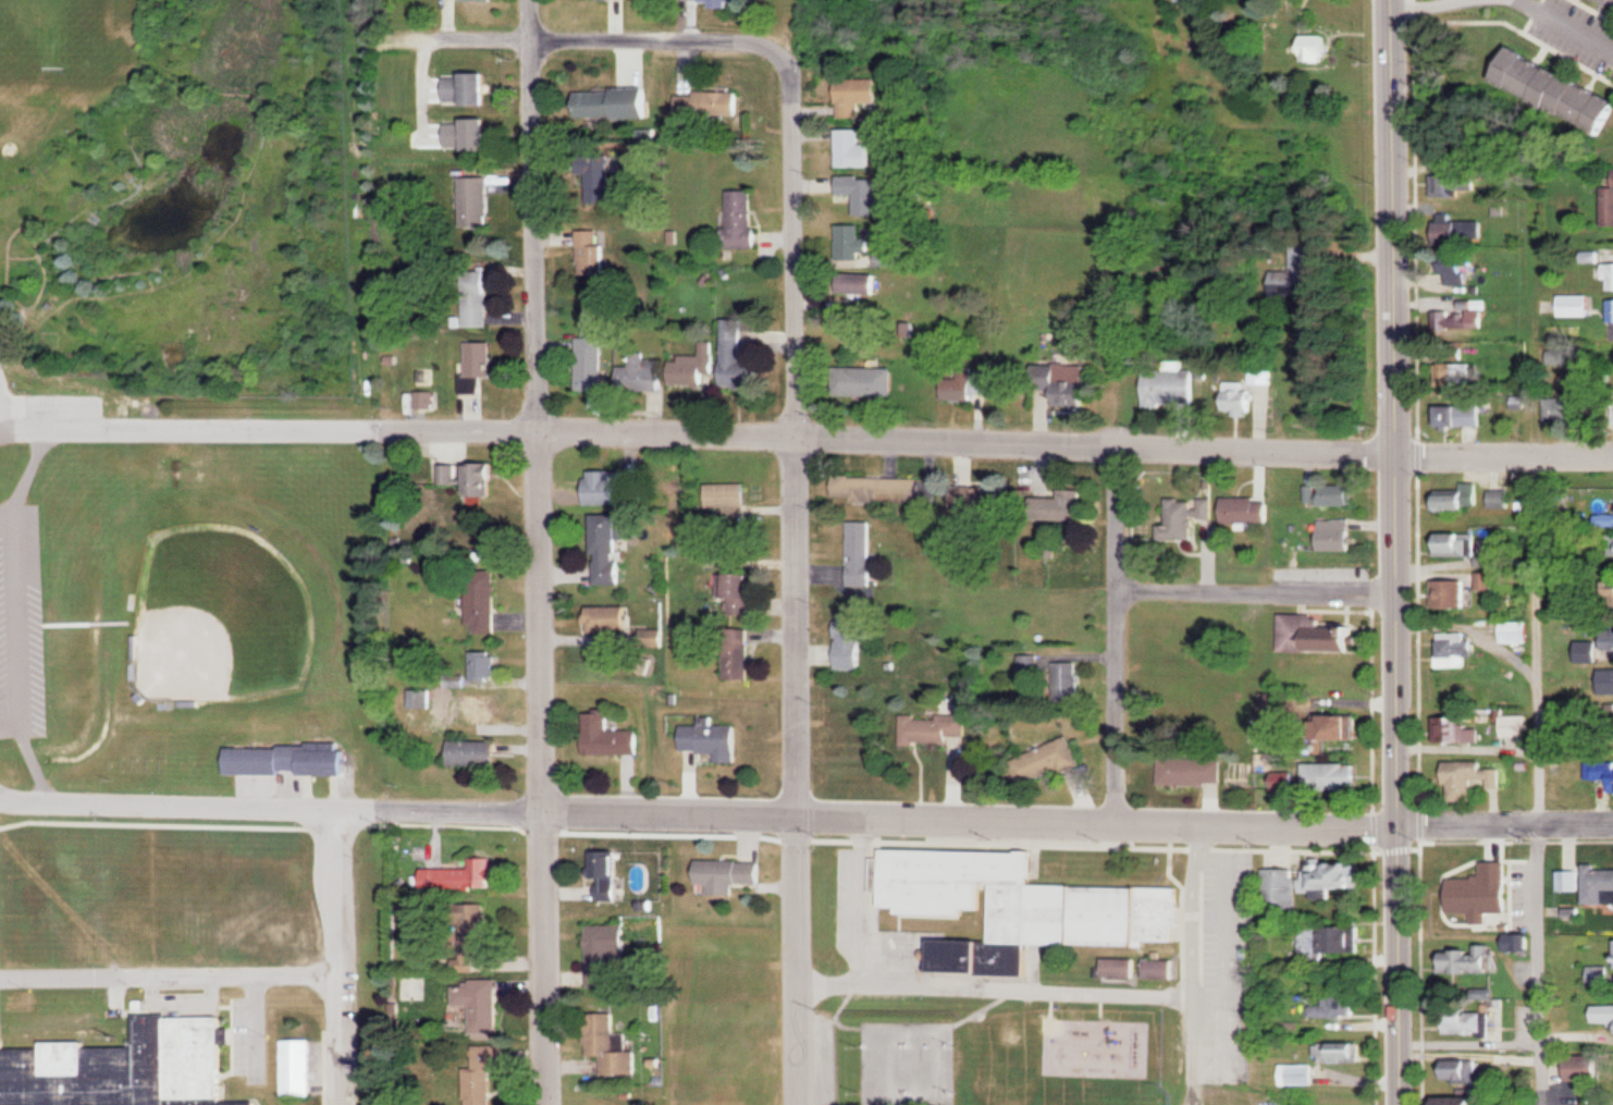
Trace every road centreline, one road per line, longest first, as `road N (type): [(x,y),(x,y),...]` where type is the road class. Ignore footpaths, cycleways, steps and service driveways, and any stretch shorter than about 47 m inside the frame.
road 1 (residential): [(1397,825),(0,800)]
road 2 (residential): [(1396,455),(538,426),(0,432)]
road 3 (residential): [(550,1104),(532,0)]
road 4 (secondary): [(1401,1104),(1391,0)]
road 5 (residential): [(798,1104),(796,433),(788,74),(779,54)]
road 6 (residential): [(779,54),(749,40),(398,39)]
road 7 (residential): [(1115,819),(1116,442)]
road 8 (residential): [(1395,592),(1118,591)]
road 9 (residential): [(1612,453),(1396,455)]
road 10 (residential): [(1612,825),(1397,825)]

